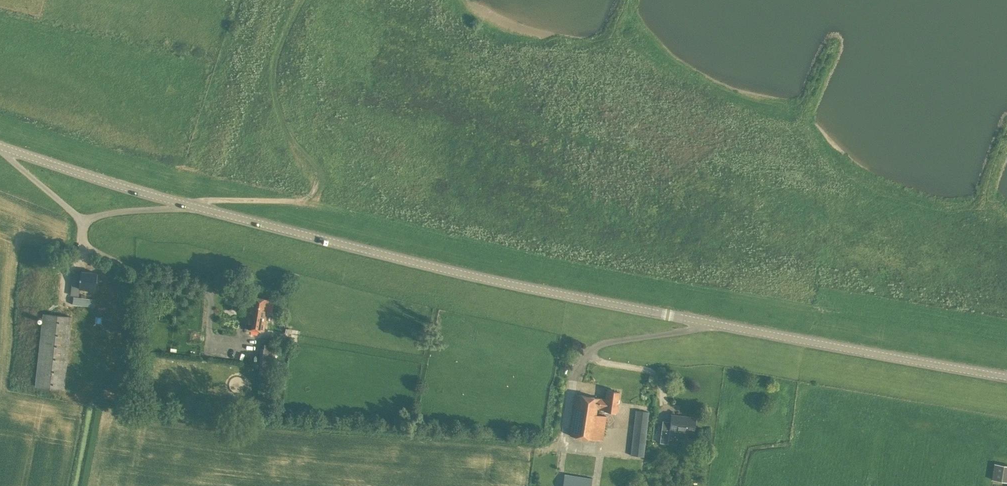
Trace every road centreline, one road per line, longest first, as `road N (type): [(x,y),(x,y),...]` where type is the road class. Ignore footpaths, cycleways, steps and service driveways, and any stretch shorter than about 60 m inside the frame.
road 1 (tertiary): [(1006,376),(494,281),(181,204),(0,147)]

